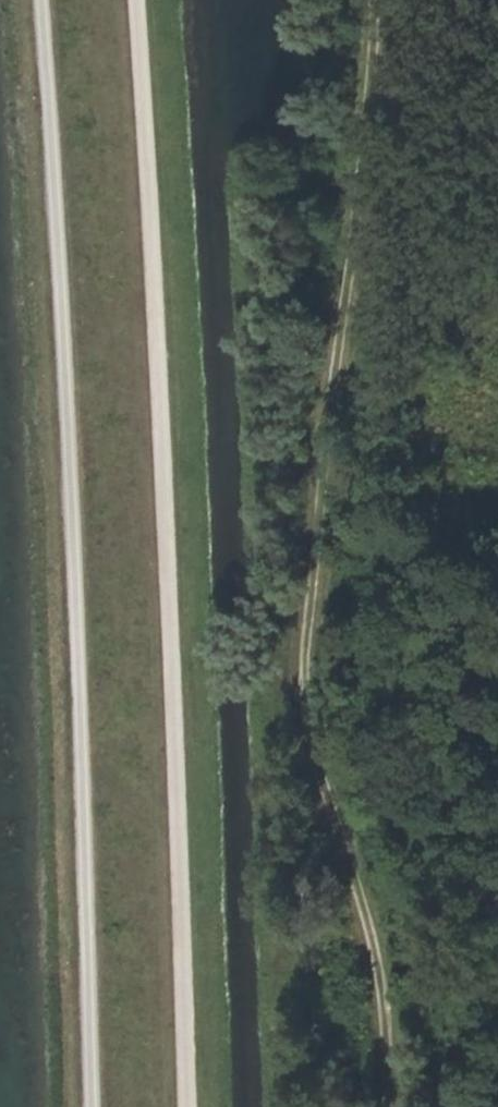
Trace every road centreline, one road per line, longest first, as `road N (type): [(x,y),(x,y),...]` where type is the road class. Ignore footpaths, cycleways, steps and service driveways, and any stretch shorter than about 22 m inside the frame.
road 1 (track): [(367,0),(351,219),(309,454),(295,671),(305,761),(365,952),(379,1106)]
road 2 (track): [(136,0),(186,1106)]
road 3 (track): [(87,1106),(38,0)]

